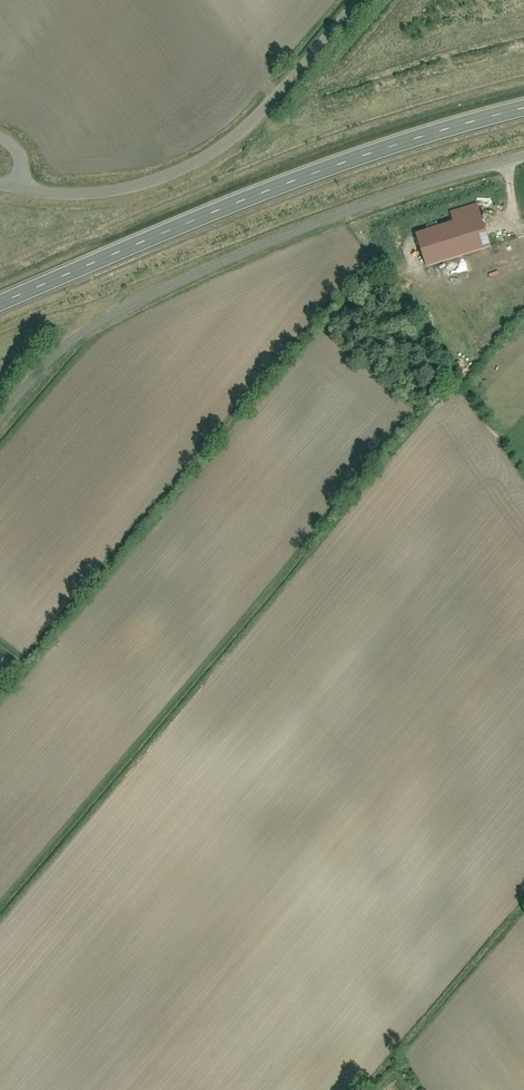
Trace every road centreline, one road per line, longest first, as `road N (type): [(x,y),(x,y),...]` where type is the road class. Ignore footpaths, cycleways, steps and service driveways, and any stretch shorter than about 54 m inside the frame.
road 1 (unclassified): [(0,416),(60,346),(118,305),(523,156)]
road 2 (primary): [(0,303),(251,198),(523,108)]
road 3 (unclassified): [(22,190),(110,192),(204,161),(234,142),(358,0)]

